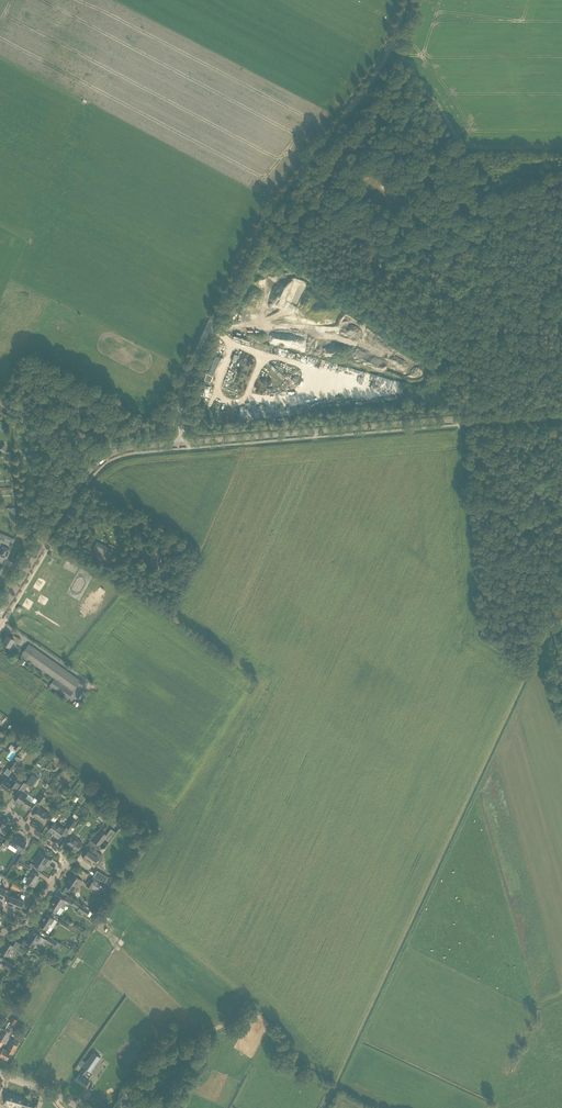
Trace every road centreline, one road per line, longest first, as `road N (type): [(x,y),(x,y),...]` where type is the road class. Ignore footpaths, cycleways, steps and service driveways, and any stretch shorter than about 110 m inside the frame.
road 1 (unclassified): [(183,444),(180,400),(189,368),(258,230),(383,64),(405,0)]
road 2 (unclassified): [(183,444),(561,411)]
road 3 (unclassified): [(0,614),(73,494),(105,457)]
road 4 (residential): [(22,923),(62,858),(0,808)]
road 5 (track): [(358,187),(302,254),(258,230)]
road 6 (track): [(26,415),(29,515),(44,542)]

